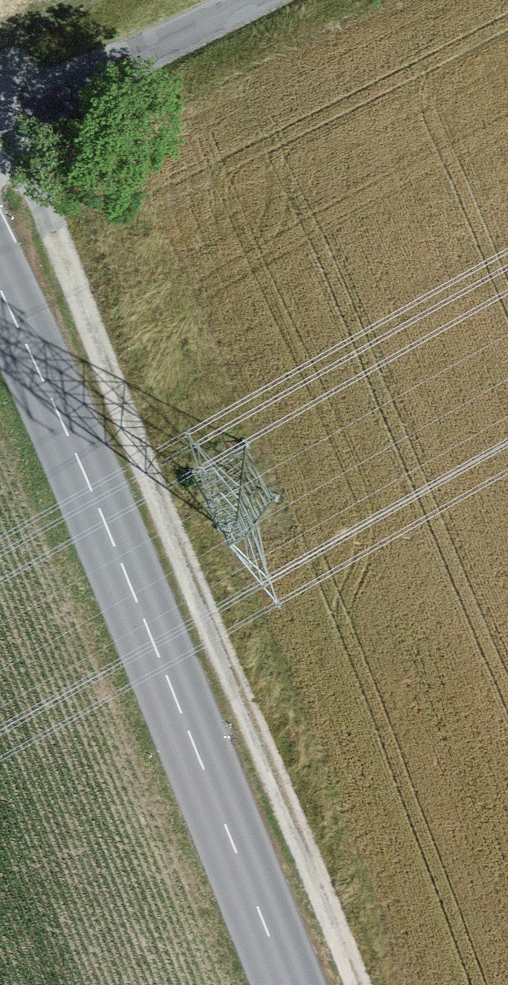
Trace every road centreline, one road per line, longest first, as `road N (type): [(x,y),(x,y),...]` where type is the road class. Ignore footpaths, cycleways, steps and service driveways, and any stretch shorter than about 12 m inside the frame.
road 1 (track): [(361,984),(14,109)]
road 2 (secondary): [(0,291),(283,984)]
road 3 (residential): [(254,0),(0,110)]

